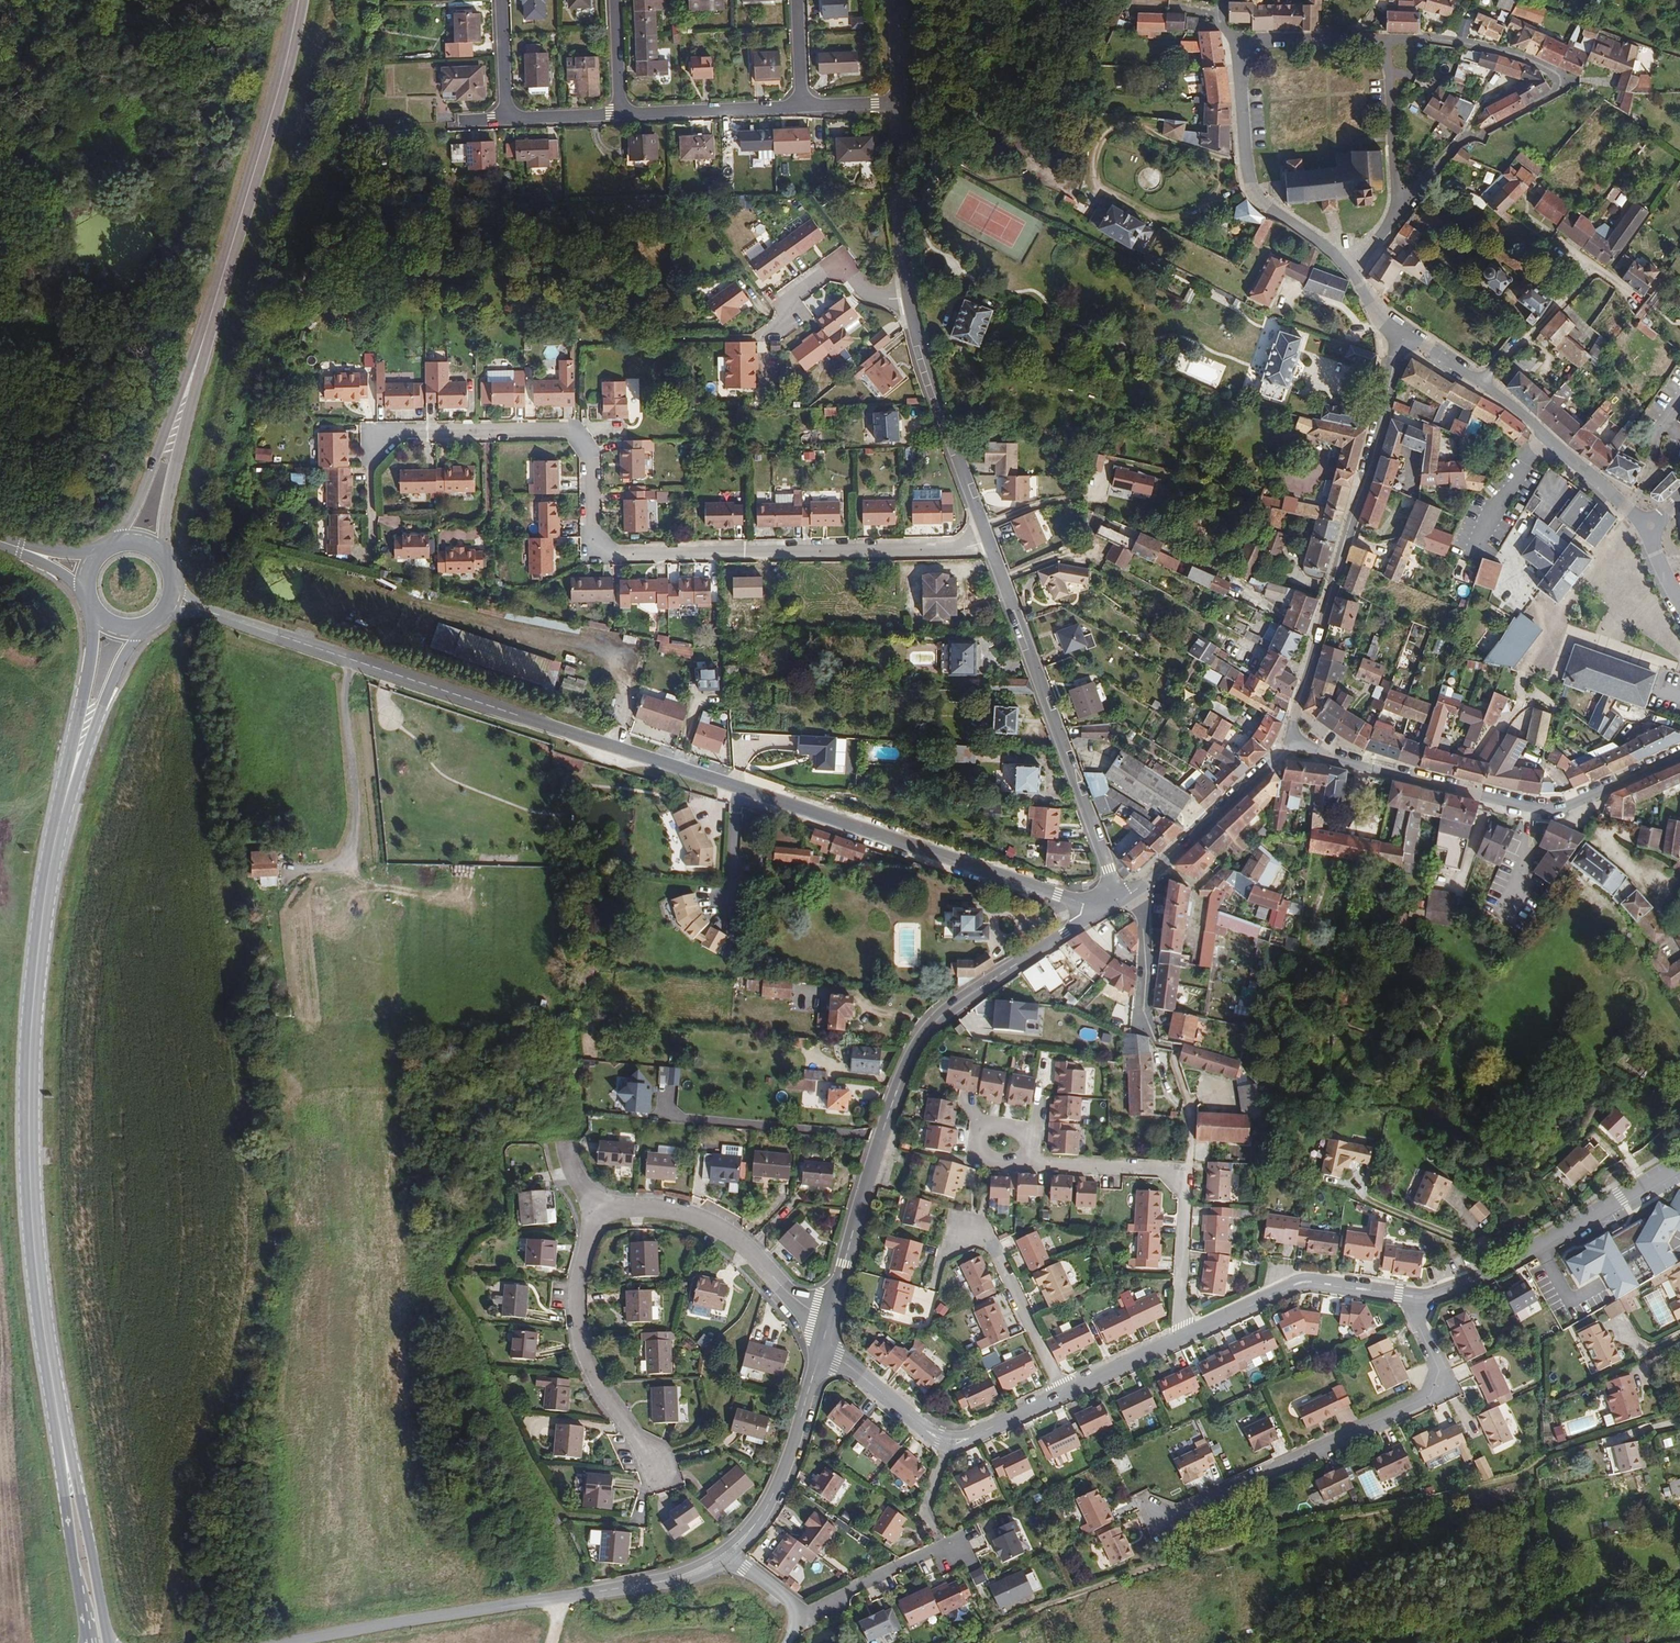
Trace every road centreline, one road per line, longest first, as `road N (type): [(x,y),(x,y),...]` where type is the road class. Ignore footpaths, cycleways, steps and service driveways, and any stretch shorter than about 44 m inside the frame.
road 1 (tertiary): [(1113,903),(1085,905),(205,612)]
road 2 (primary): [(55,843),(33,1018),(32,1197),(50,1367),(99,1642)]
road 3 (residential): [(488,432),(577,433),(591,461),(595,538),(611,552),(955,549),(988,541)]
road 4 (residential): [(1113,903),(947,1011),(924,1037),(878,1147),(825,1336)]
road 5 (residential): [(1400,338),(1292,740)]
road 6 (residential): [(1161,1525),(1433,1397),(1442,1374),(1410,1296)]
road 7 (tertiary): [(1292,740),(1371,770),(1553,810),(1679,758)]
road 8 (residential): [(1385,47),(1400,40),(1500,50),(1561,81),(1557,92),(1462,142),(1397,212)]
road 9 (residential): [(1113,903),(1042,676),(988,541)]
road 10 (secondary): [(201,348),(299,0)]
road 11 (residential): [(1182,1338),(1183,1207),(1171,1177),(1053,1167),(1019,1149)]
road 12 (residential): [(726,1553),(679,1576),(423,1619)]
road 13 (residential): [(1410,1296),(1435,1297),(1503,1269),(1679,1167)]
road 14 (residential): [(652,1465),(598,1381),(579,1334),(582,1254),(602,1215)]
road 15 (residential): [(825,1336),(804,1307),(708,1223),(660,1208),(602,1215)]
road 16 (residential): [(1242,48),(1250,194),(1350,269)]
road 17 (residential): [(1066,1395),(984,1229),(956,1234),(932,1285)]
road 18 (residential): [(988,541),(962,478),(912,302)]
road 19 (tertiary): [(1292,740),(1146,884),(1113,903)]
road 20 (residential): [(825,1336),(775,1491),(726,1553)]
road 21 (residential): [(1182,1338),(1306,1282),(1410,1296)]
road 22 (primary): [(92,609),(55,843)]
road 23 (primary): [(55,843),(117,671),(145,627)]
road 24 (residential): [(1482,381),(1650,526)]
road 25 (secondary): [(167,565),(201,348)]
road 26 (secondary): [(201,348),(114,546)]
road 27 (residential): [(374,539),(370,470),(389,437),(488,432)]
road 28 (residential): [(912,302),(898,106)]
road 29 (residential): [(622,116),(802,108)]
road 30 (track): [(1524,1471),(1536,1642)]
road 31 (residential): [(825,1336),(855,1374),(953,1441)]
road 32 (residential): [(1596,267),(1482,381)]
road 33 (residential): [(912,302),(874,297),(839,271),(791,299),(788,318)]
road 34 (residential): [(807,1614),(942,1546)]
road 35 (residential): [(1385,47),(1242,48)]
road 36 (residential): [(1397,212),(1393,73)]
road 37 (residential): [(488,432),(489,521),(481,533),(450,545)]
road 38 (unclassified): [(423,1619),(290,1642)]
road 39 (residential): [(1066,1395),(1182,1338)]
road 40 (residential): [(953,1441),(1066,1395)]
road 41 (residential): [(502,0),(508,121)]

